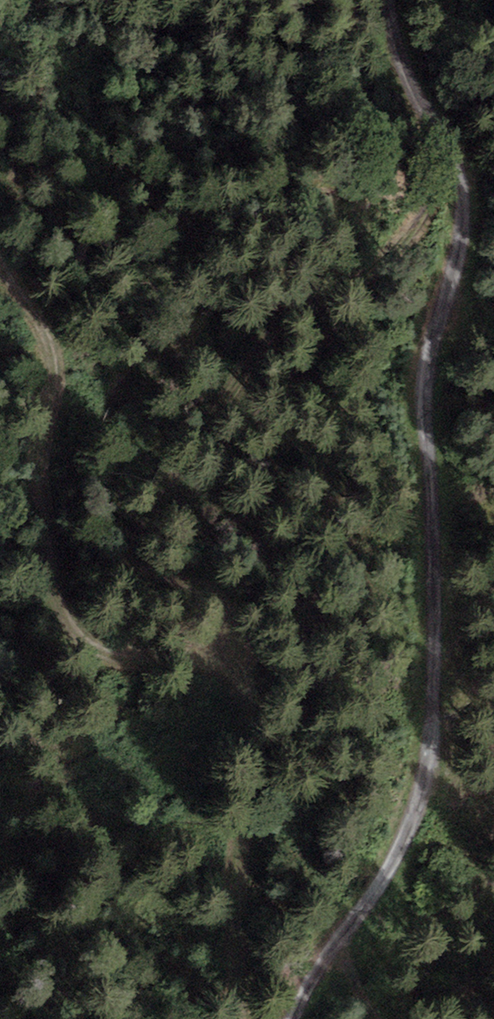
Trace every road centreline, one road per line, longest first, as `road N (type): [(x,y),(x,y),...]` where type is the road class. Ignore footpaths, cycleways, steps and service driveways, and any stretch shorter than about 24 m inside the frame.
road 1 (track): [(0,252),(56,350),(44,540),(64,616),(103,652),(174,667),(211,648),(223,607),(209,585),(138,563),(128,549),(132,530),(252,360),(311,301),(377,262),(421,212),(431,146),(419,91)]
road 2 (track): [(390,0),(403,70),(444,128),(463,184),(420,409),(435,548),(428,733),(419,812),(384,883),(334,943),(295,1018)]

